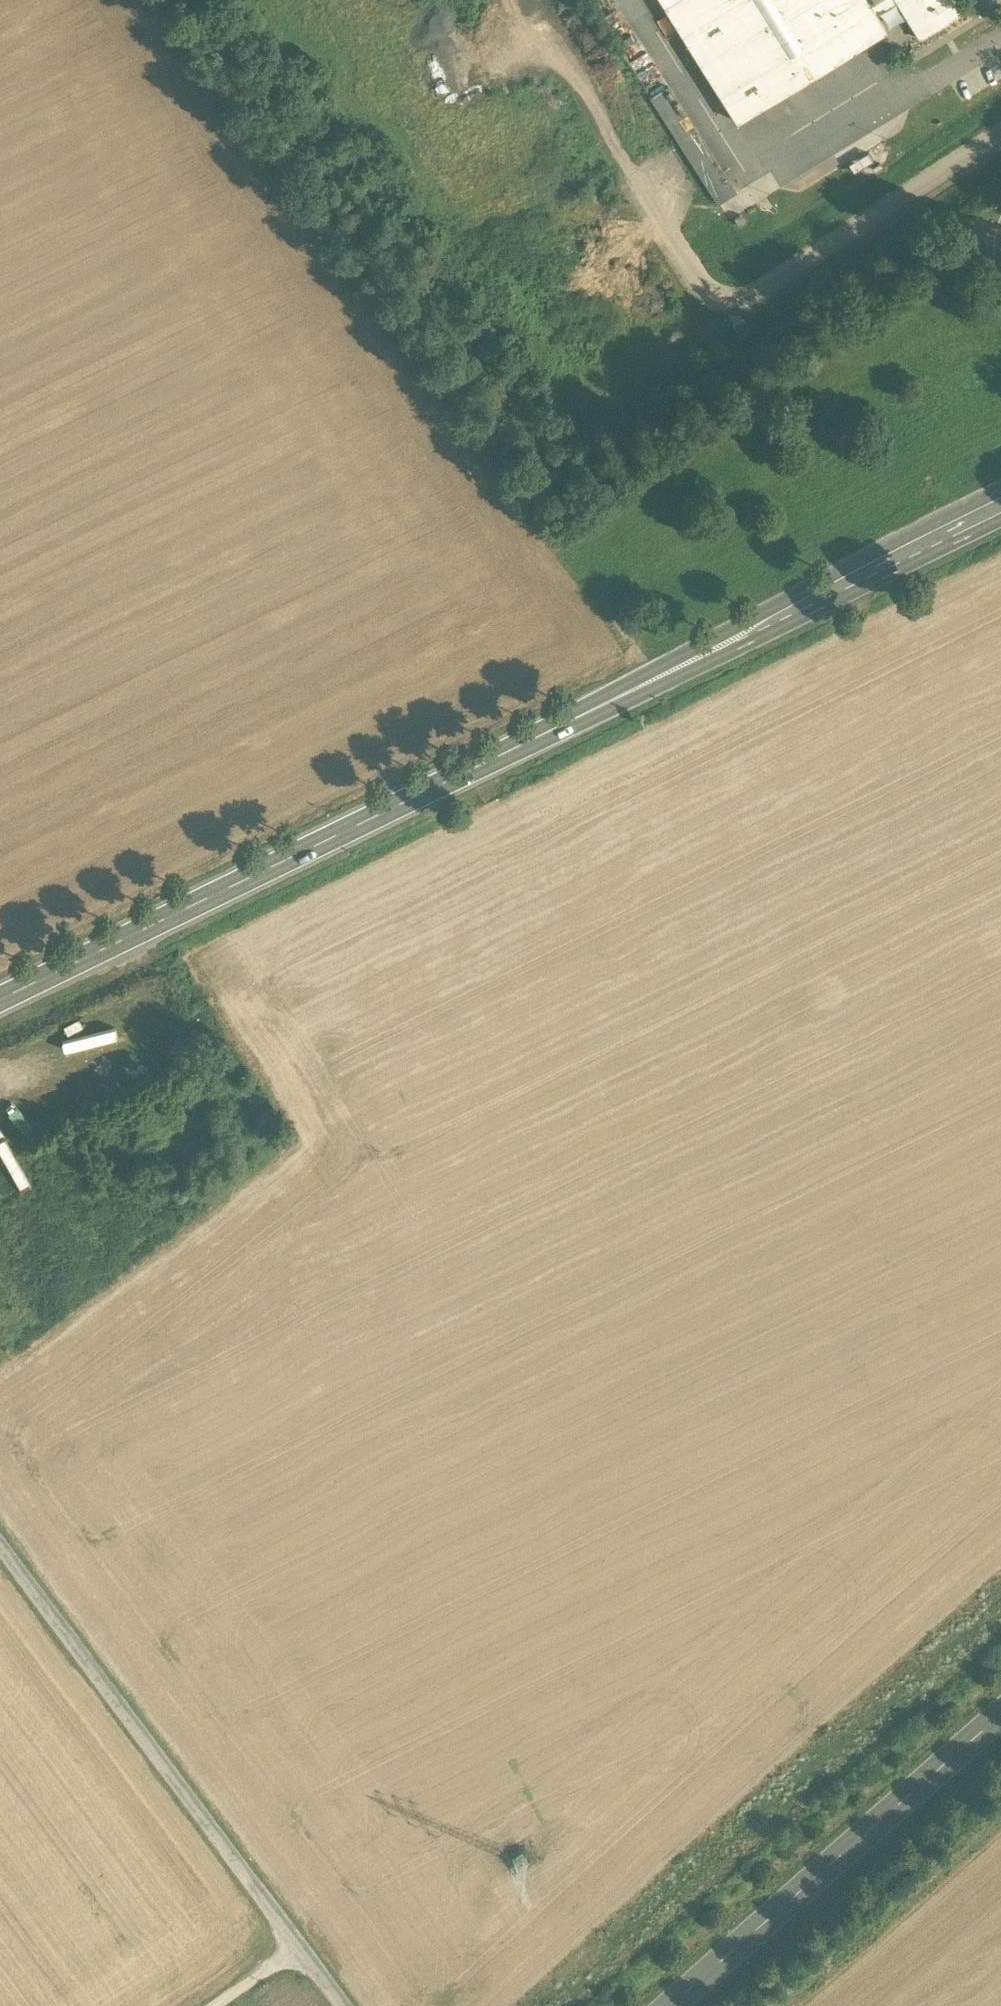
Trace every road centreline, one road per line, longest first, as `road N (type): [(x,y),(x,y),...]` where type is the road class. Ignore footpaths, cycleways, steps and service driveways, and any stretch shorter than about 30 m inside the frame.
road 1 (secondary): [(1000,505),(0,1000)]
road 2 (track): [(153,0),(651,680)]
road 3 (unclassified): [(345,2005),(0,1537)]
road 4 (secondary): [(685,2005),(1000,1733)]

